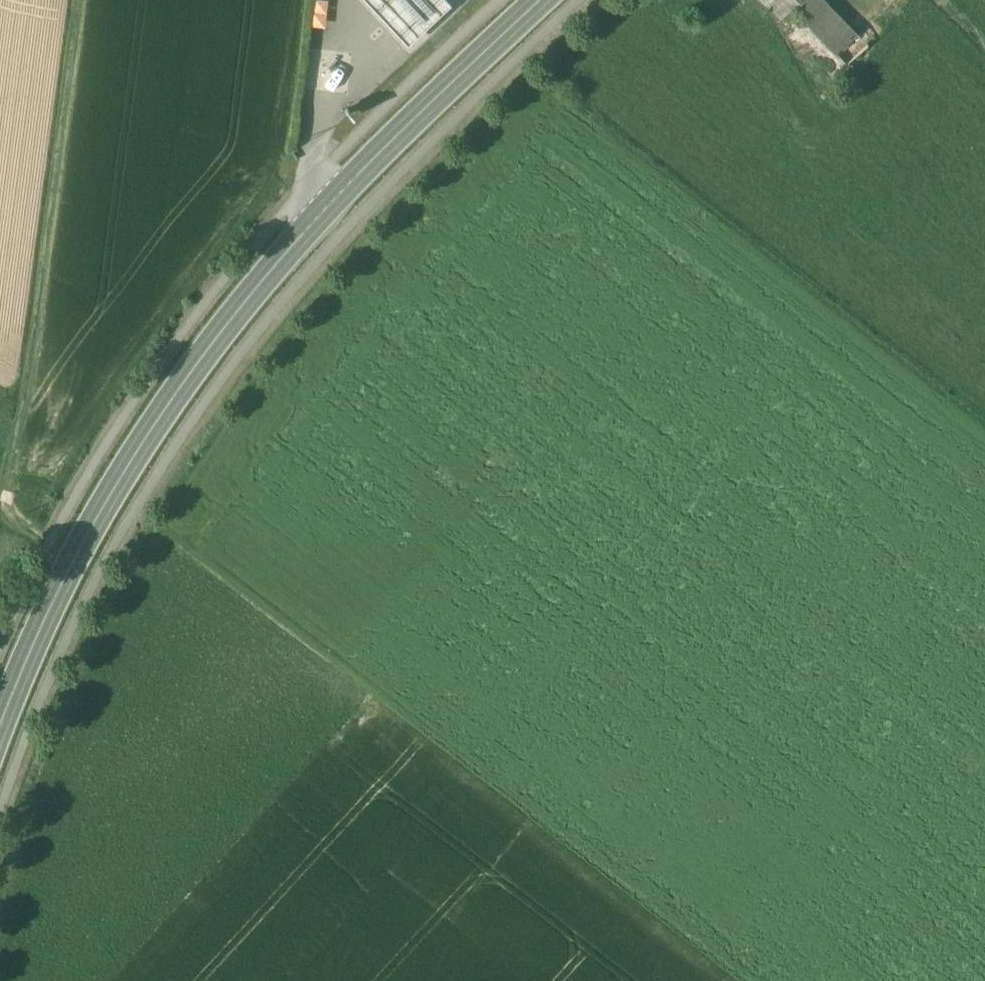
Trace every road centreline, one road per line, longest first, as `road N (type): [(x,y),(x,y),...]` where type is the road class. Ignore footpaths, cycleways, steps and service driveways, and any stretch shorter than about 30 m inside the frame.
road 1 (primary): [(0,723),(77,553),(202,359),(329,205),(541,0)]
road 2 (track): [(77,0),(7,496),(26,529),(77,553)]

